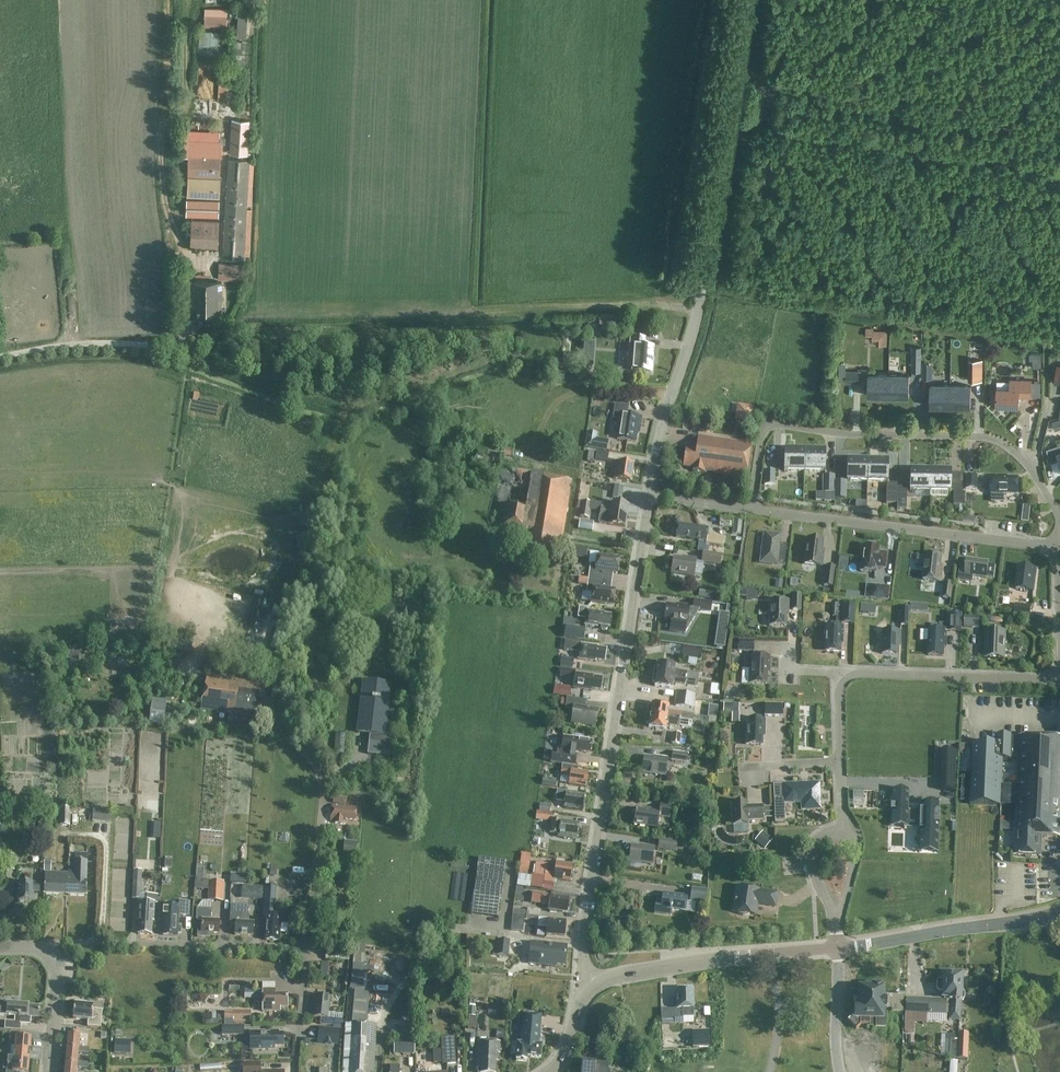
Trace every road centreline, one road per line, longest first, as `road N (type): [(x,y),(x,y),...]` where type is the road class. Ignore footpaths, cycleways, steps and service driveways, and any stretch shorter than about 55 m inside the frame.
road 1 (unclassified): [(649,497),(664,415),(693,336),(747,0)]
road 2 (unclassified): [(593,984),(582,959),(583,931),(649,497)]
road 3 (residential): [(1059,516),(1021,459),(984,438),(772,423),(760,438),(751,509)]
road 4 (residential): [(1059,548),(751,509)]
road 5 (residential): [(307,946),(322,782),(278,726),(270,685)]
road 6 (residential): [(47,954),(69,944),(307,946)]
road 7 (secondary): [(593,984),(684,962),(838,947)]
road 8 (secondary): [(838,947),(1059,914)]
road 9 (residential): [(1059,682),(839,674)]
road 10 (residential): [(0,357),(103,344),(182,347)]
road 11 (residential): [(297,1071),(307,946)]
road 12 (unclassified): [(839,1071),(838,947)]
road 13 (residential): [(47,1071),(56,976),(47,954)]

